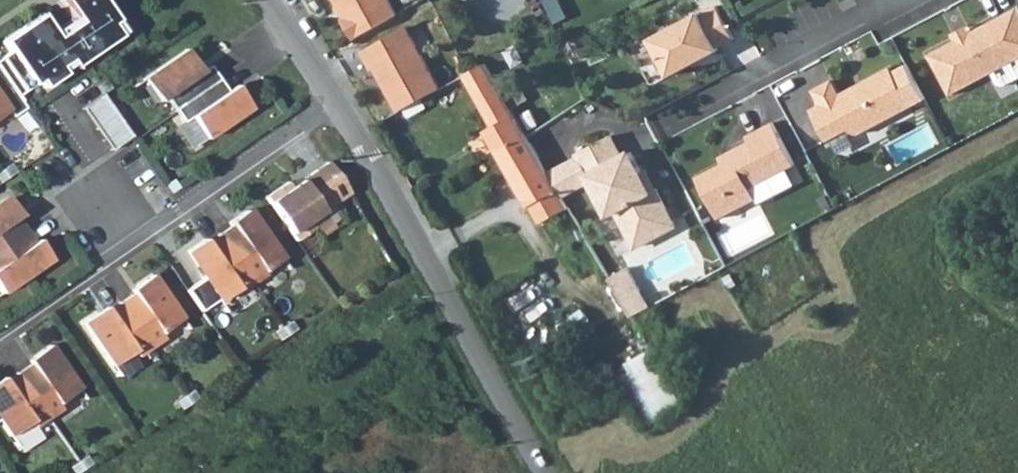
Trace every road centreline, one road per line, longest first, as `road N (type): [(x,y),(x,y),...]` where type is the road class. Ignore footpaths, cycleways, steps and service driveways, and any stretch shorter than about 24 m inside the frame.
road 1 (residential): [(547,472),(334,102)]
road 2 (residential): [(0,333),(334,102)]
road 3 (residential): [(856,0),(655,126)]
road 4 (residential): [(334,102),(270,0)]

